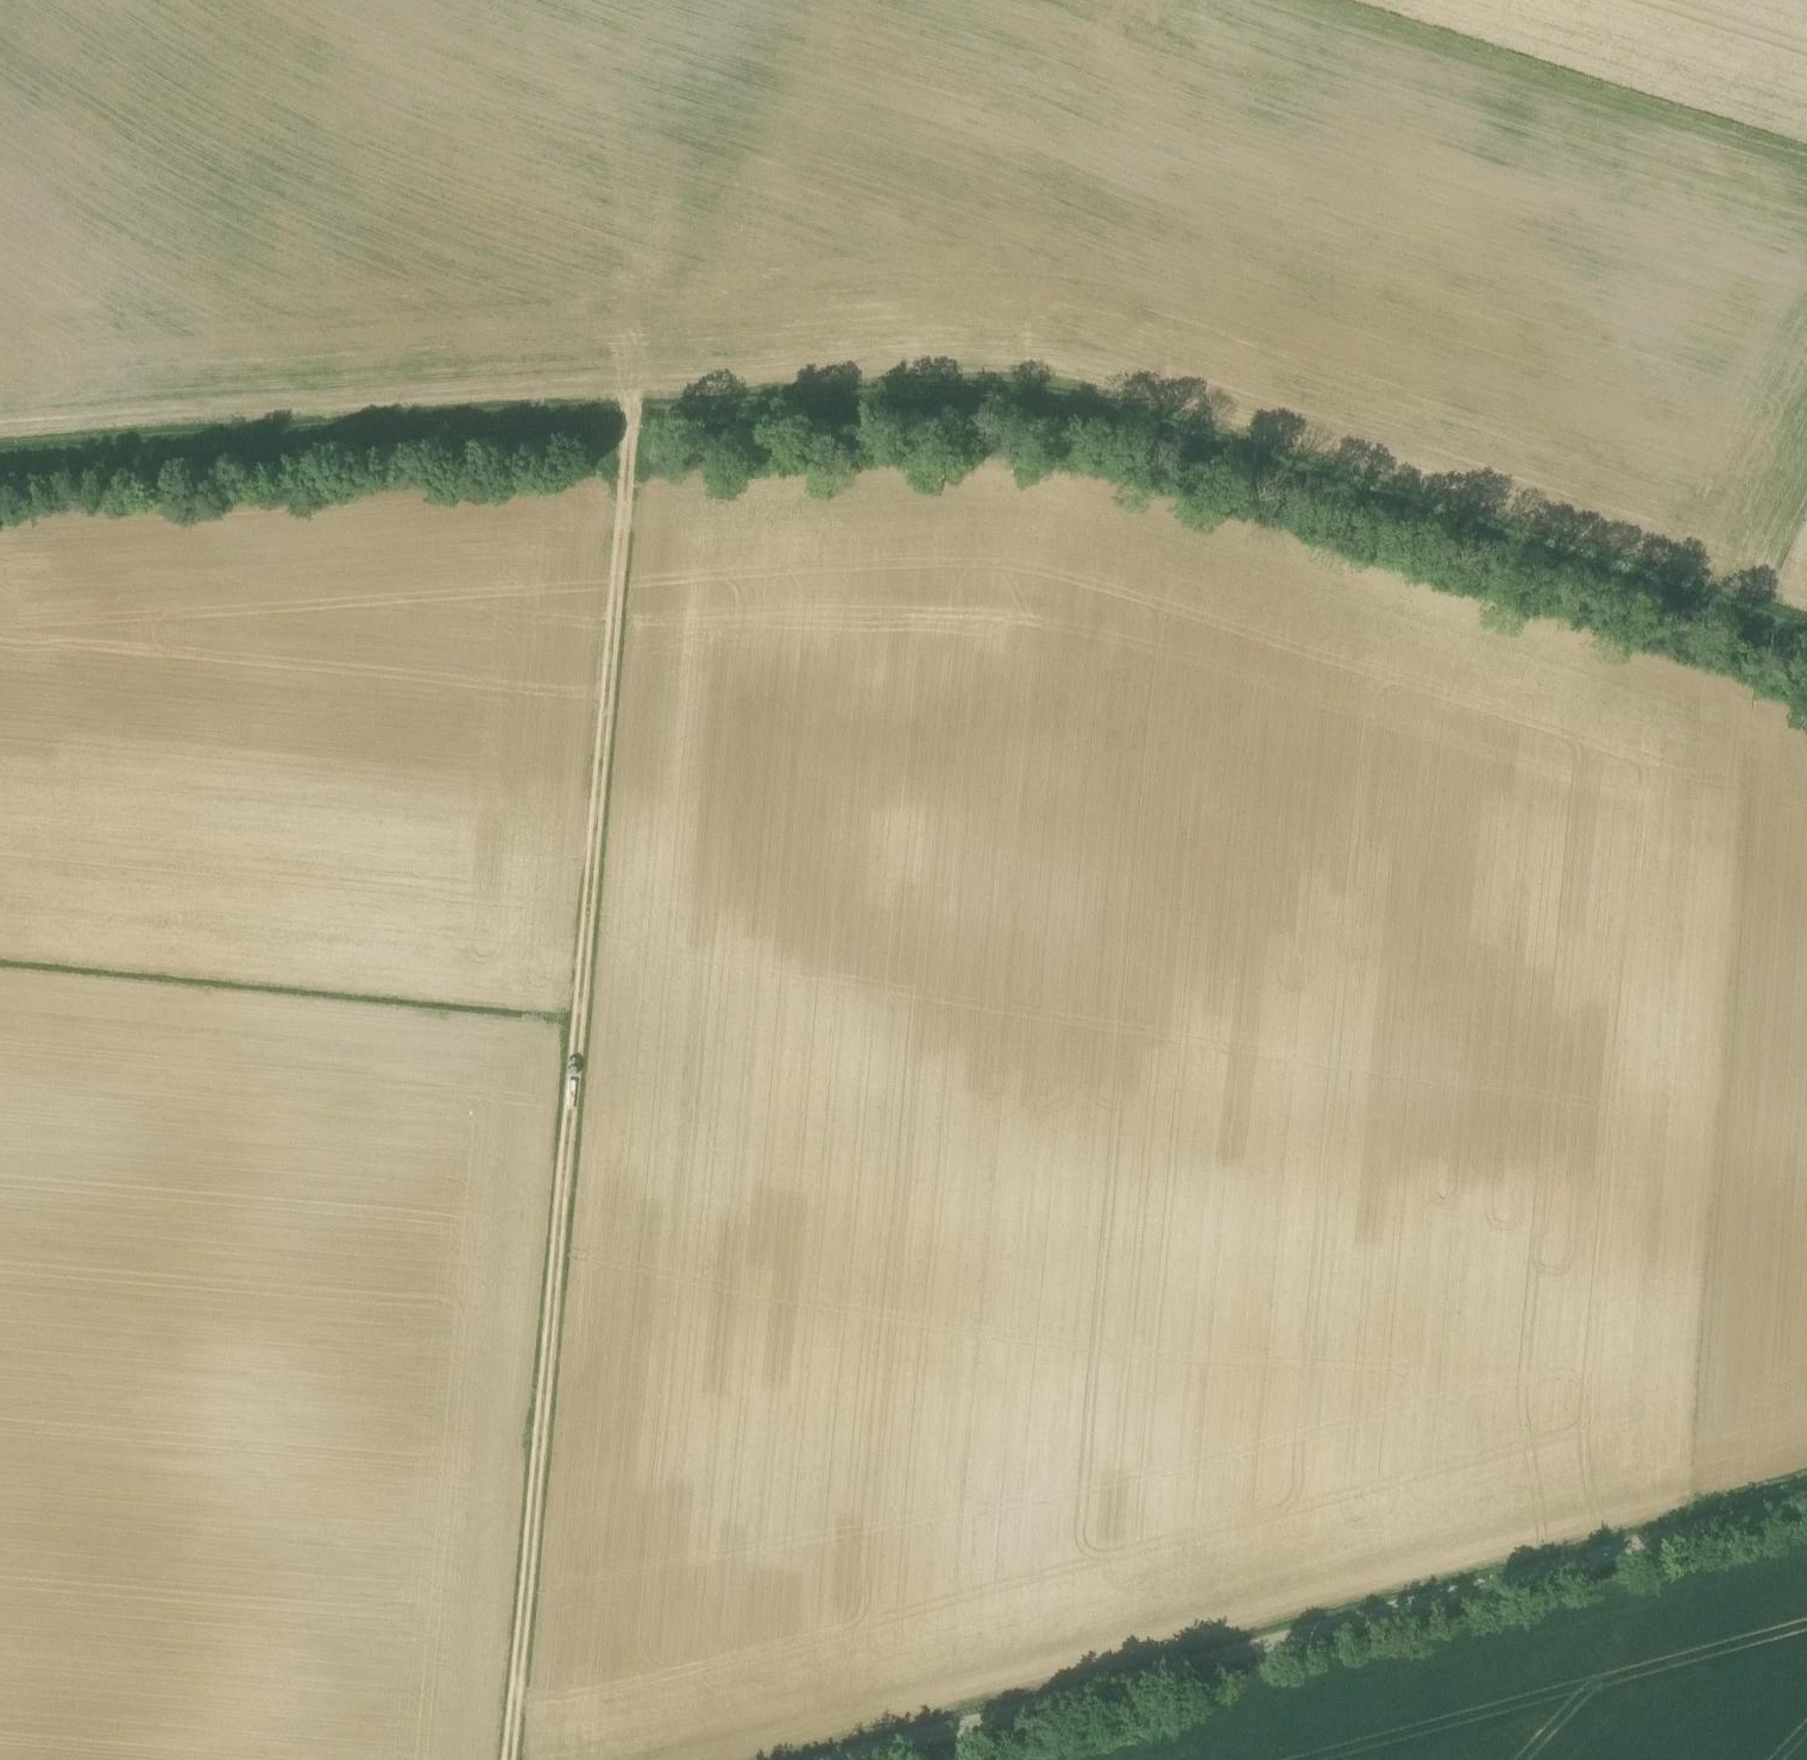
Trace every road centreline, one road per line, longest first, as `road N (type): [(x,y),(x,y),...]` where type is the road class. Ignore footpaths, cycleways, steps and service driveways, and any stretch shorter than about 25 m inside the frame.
road 1 (track): [(630,429),(512,1759)]
road 2 (unclassified): [(865,1759),(1806,1504)]

